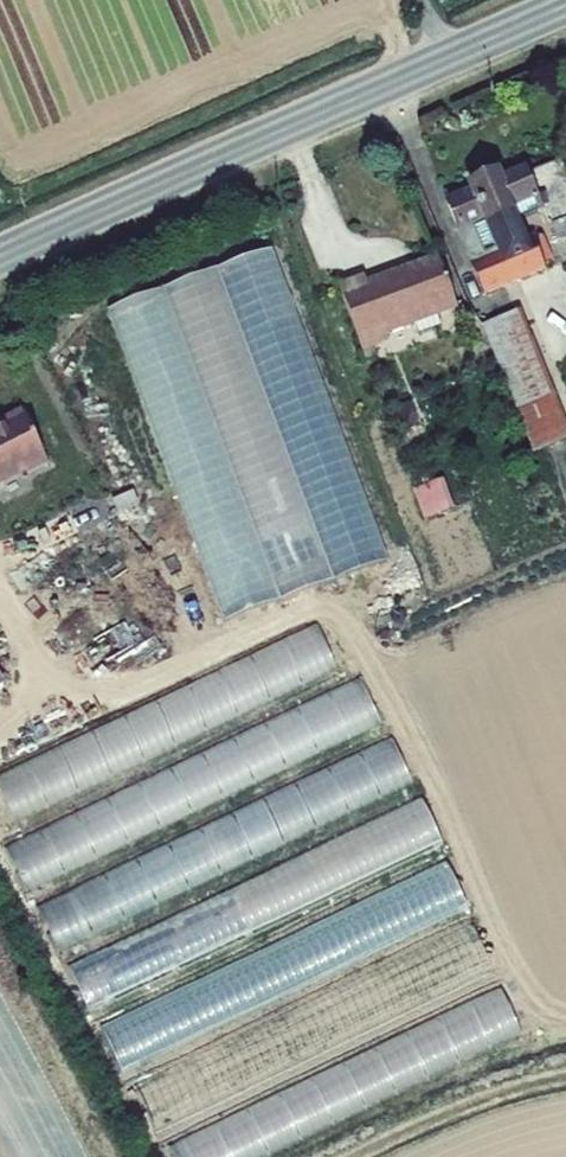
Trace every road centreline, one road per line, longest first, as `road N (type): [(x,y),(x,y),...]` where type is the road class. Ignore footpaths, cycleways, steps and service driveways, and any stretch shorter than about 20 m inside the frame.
road 1 (tertiary): [(565,7),(0,255)]

